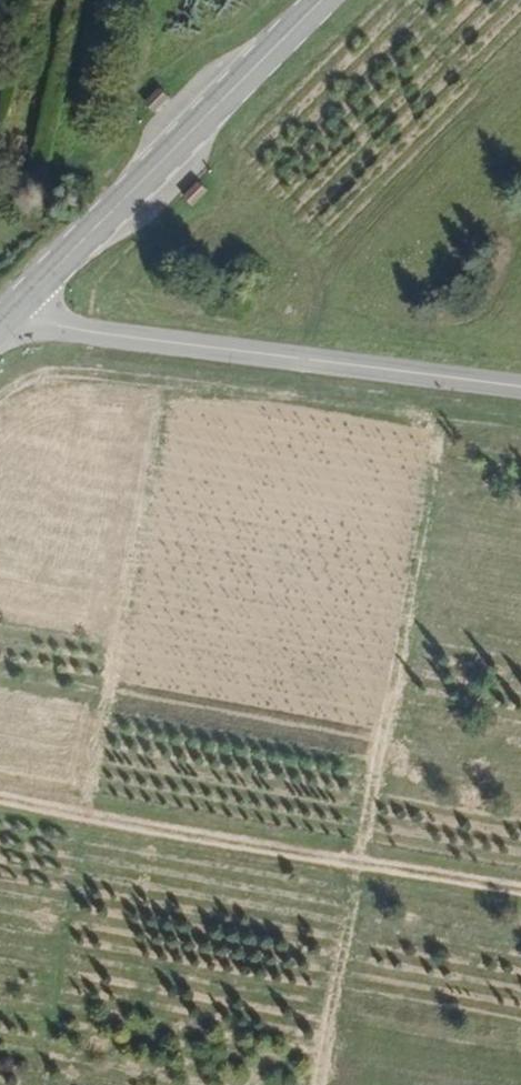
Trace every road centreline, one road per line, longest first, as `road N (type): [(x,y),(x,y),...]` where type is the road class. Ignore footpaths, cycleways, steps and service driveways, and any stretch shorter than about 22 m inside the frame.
road 1 (track): [(520,893),(0,800)]
road 2 (unclassified): [(520,391),(49,327),(13,314)]
road 3 (primary): [(13,314),(324,0)]

